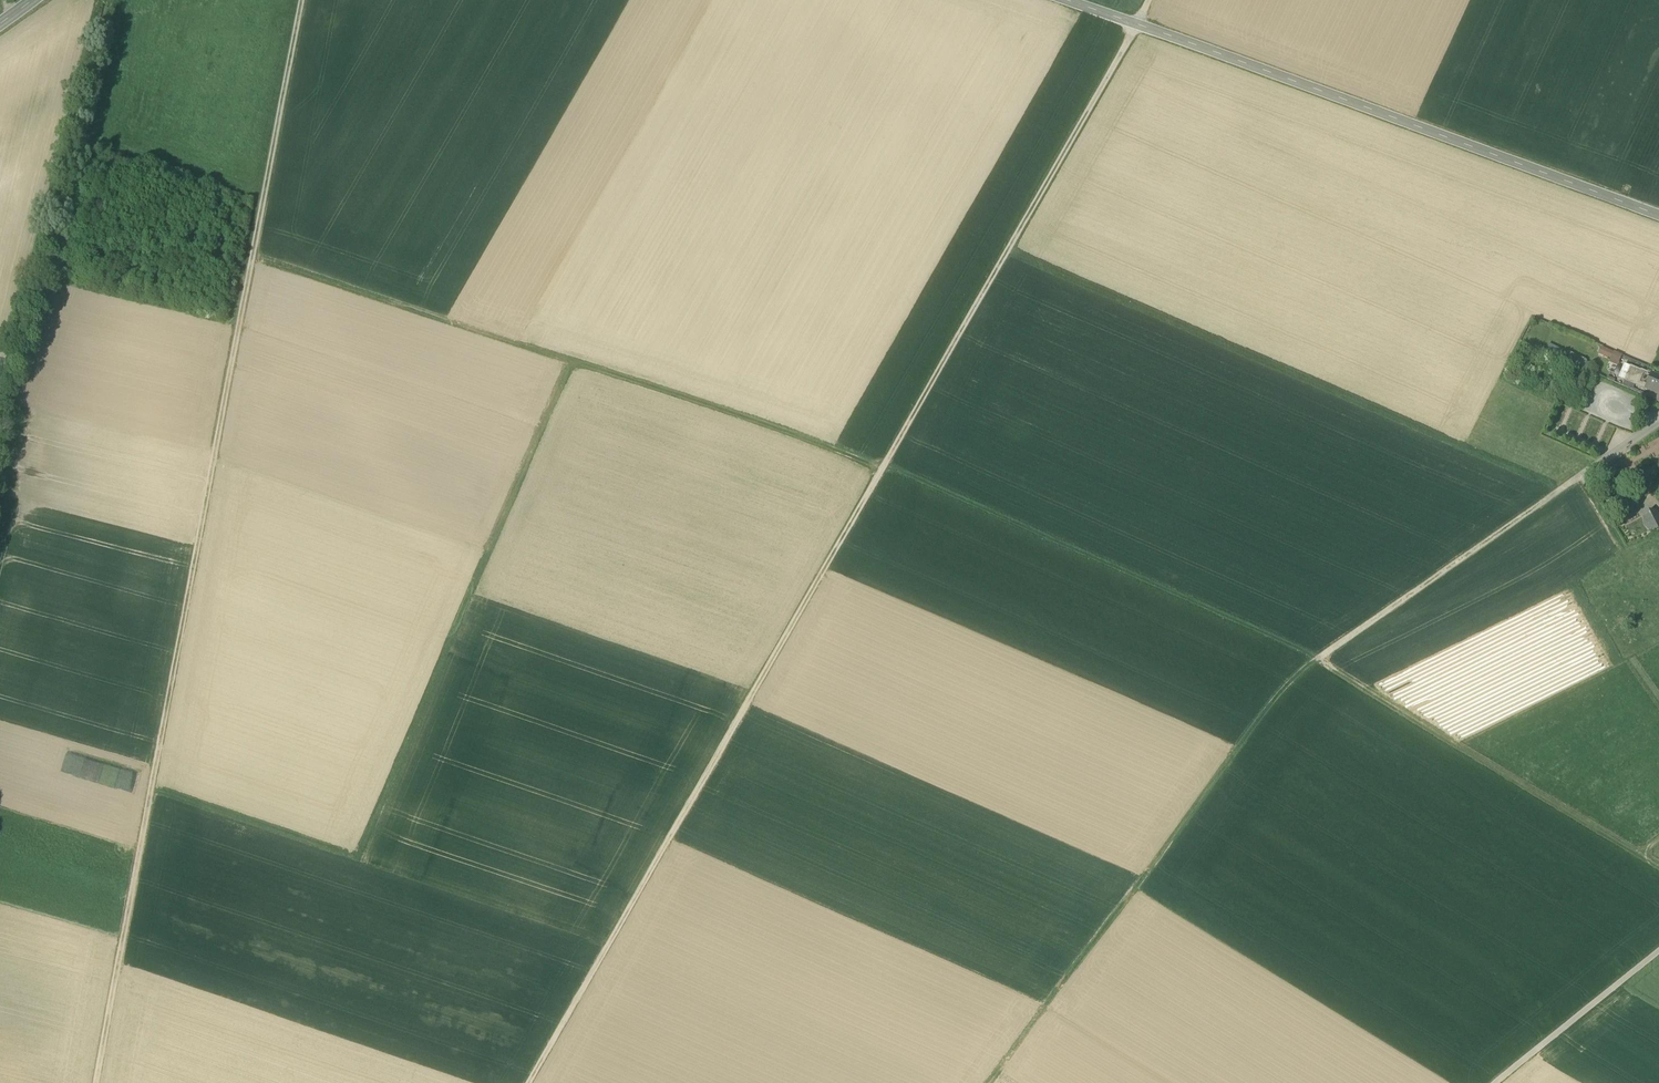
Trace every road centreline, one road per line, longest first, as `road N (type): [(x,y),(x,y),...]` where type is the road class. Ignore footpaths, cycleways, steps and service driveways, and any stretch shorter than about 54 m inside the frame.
road 1 (track): [(530,1082),(1147,0)]
road 2 (track): [(252,257),(576,369),(367,863),(152,787)]
road 3 (track): [(96,1082),(302,0)]
road 4 (track): [(1658,867),(1318,658),(883,466)]
road 5 (unclassified): [(1658,218),(1064,0)]
road 6 (track): [(1562,489),(1008,249)]
road 7 (track): [(1318,658),(1262,715),(988,1082)]
road 8 (track): [(1318,658),(1583,475)]
road 9 (track): [(576,369),(883,466)]
road 10 (track): [(1497,1082),(1658,951)]

